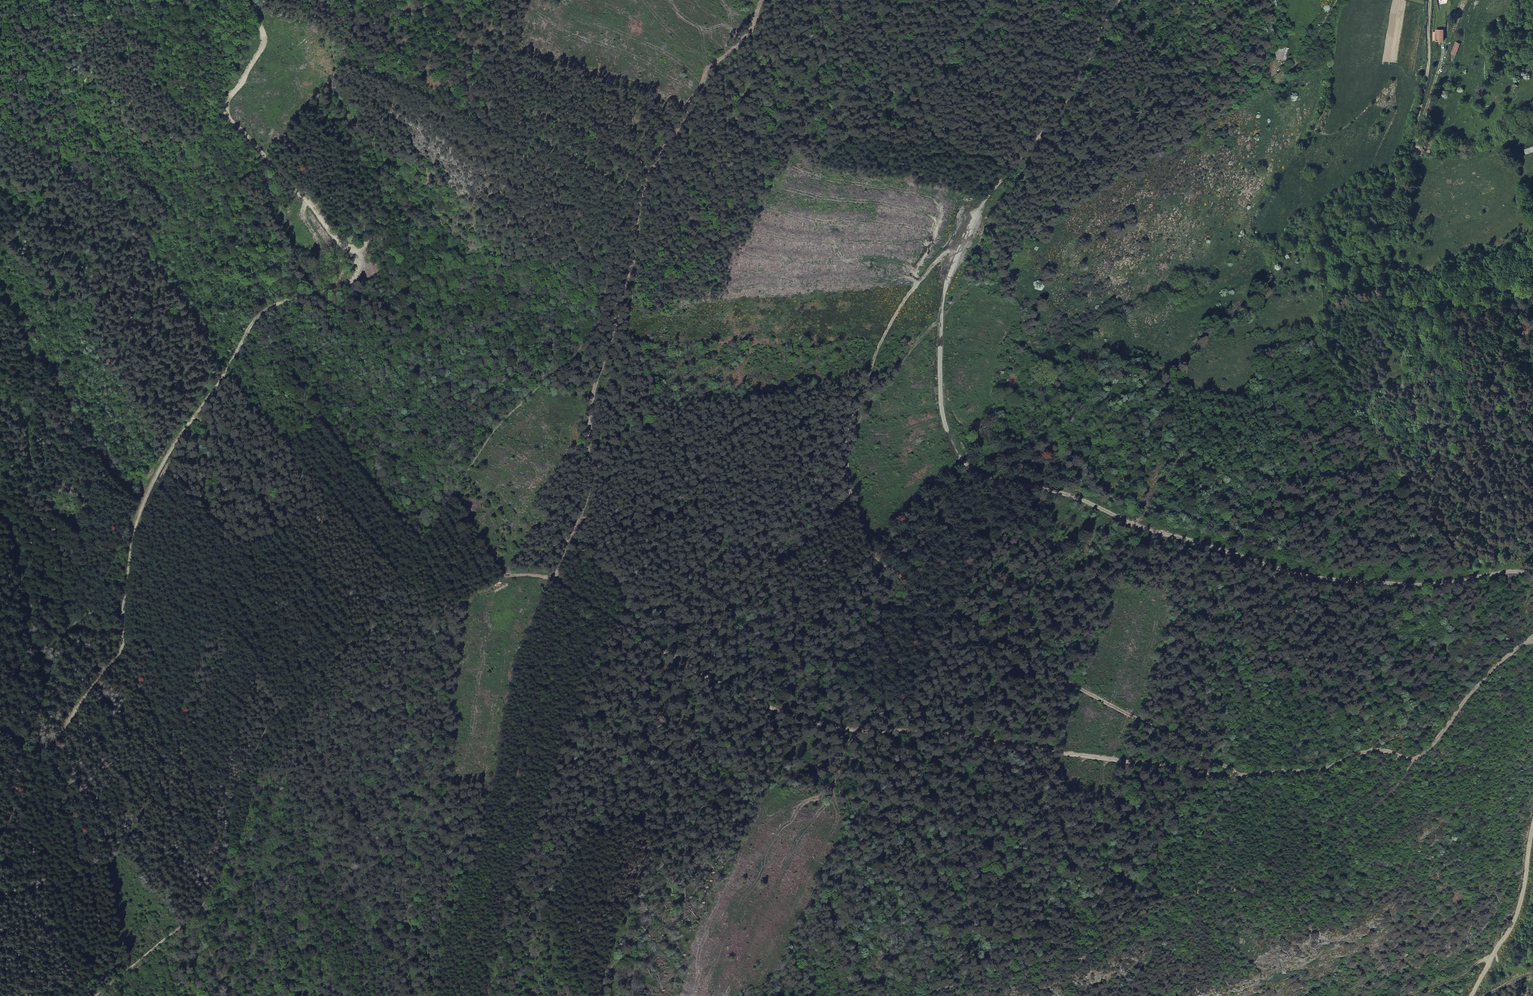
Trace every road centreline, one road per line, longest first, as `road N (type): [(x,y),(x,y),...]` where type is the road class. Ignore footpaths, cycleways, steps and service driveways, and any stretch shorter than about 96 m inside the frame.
road 1 (track): [(1416,760),(1375,750),(1332,767),(1238,775),(933,731),(834,728),(734,692),(560,583),(556,570),(586,493),(589,398),(623,299),(646,171),(711,67),(739,45),(761,0)]
road 2 (track): [(93,995),(196,914),(224,862),(232,802),(265,727),(366,621),(493,432),(565,360),(600,308),(601,265),(548,201),(527,156),(497,0)]
road 3 (track): [(1117,0),(1070,93),(988,202),(944,289),(943,402),(960,454),(998,477),(1301,573),(1532,575)]
road 4 (track): [(227,114),(353,250),(361,269),(343,288),(279,303),(249,327),(139,507),(115,663),(49,747),(20,746),(0,734)]
road 5 (track): [(1238,775),(948,609),(871,553),(849,489),(852,422),(882,337),(914,286),(949,247),(961,251)]
road 6 (track): [(1532,635),(1506,654),(1336,850),(1308,908),(1288,909),(1223,887),(1159,911),(1088,956),(926,995)]
road 7 (track): [(1336,0),(1281,75),(1055,212),(943,312)]
road 8 (track): [(1532,126),(1488,144),(1420,150),(1430,0)]
road 9 (track): [(354,635),(430,597),(500,578),(556,577)]
road 10 (track): [(1473,995),(1520,907),(1532,828)]
road 11 (track): [(255,0),(264,44),(227,114)]

